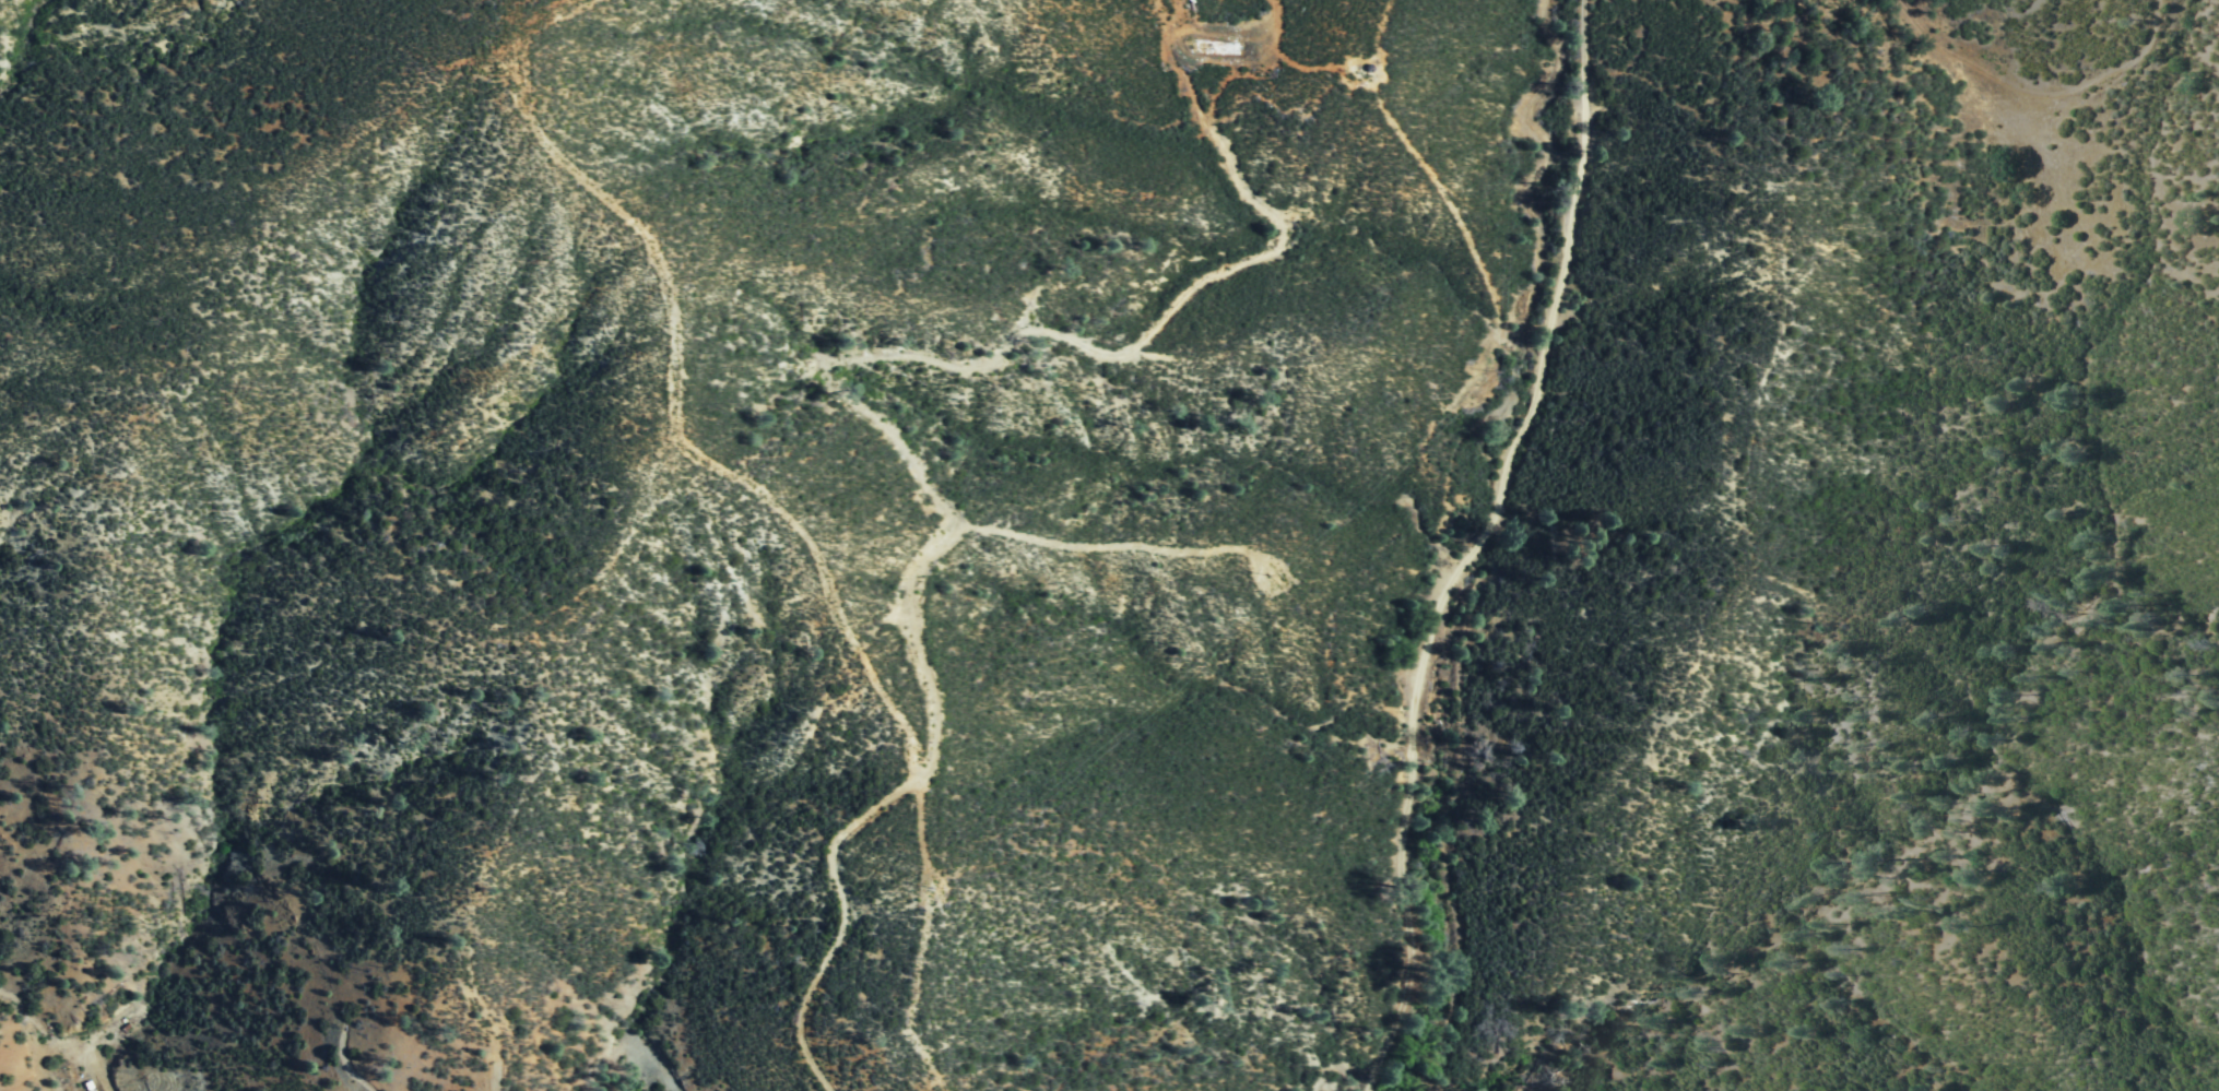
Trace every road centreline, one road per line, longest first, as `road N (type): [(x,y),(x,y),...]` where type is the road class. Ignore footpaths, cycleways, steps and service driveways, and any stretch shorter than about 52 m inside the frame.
road 1 (residential): [(1451,572),(1402,667),(1390,869),(1413,987),(1359,1090)]

